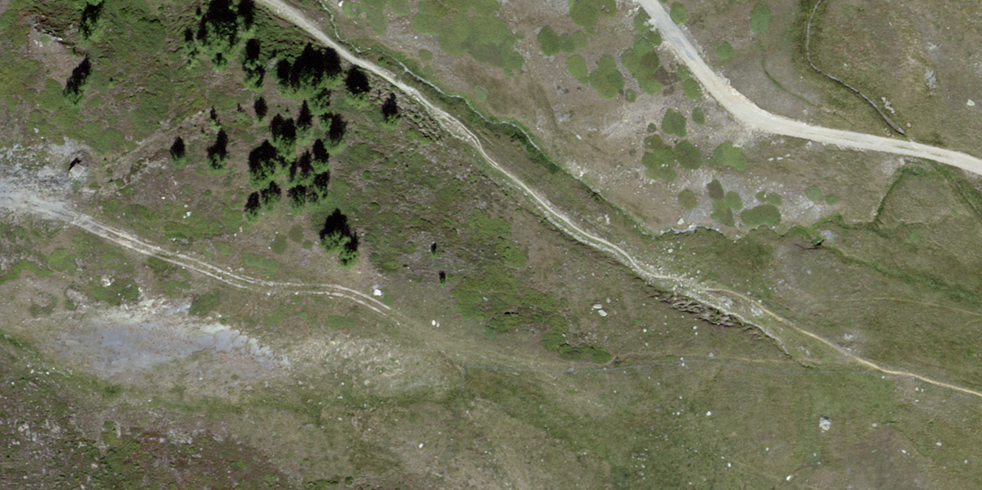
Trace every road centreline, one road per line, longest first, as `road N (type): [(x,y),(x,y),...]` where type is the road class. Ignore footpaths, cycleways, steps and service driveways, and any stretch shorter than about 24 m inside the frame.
road 1 (track): [(0,196),(71,206),(263,291),(350,294),(418,329)]
road 2 (track): [(418,329),(821,489)]
road 3 (track): [(981,169),(768,122),(719,92),(645,0)]
road 4 (track): [(418,329),(477,399),(521,489)]

